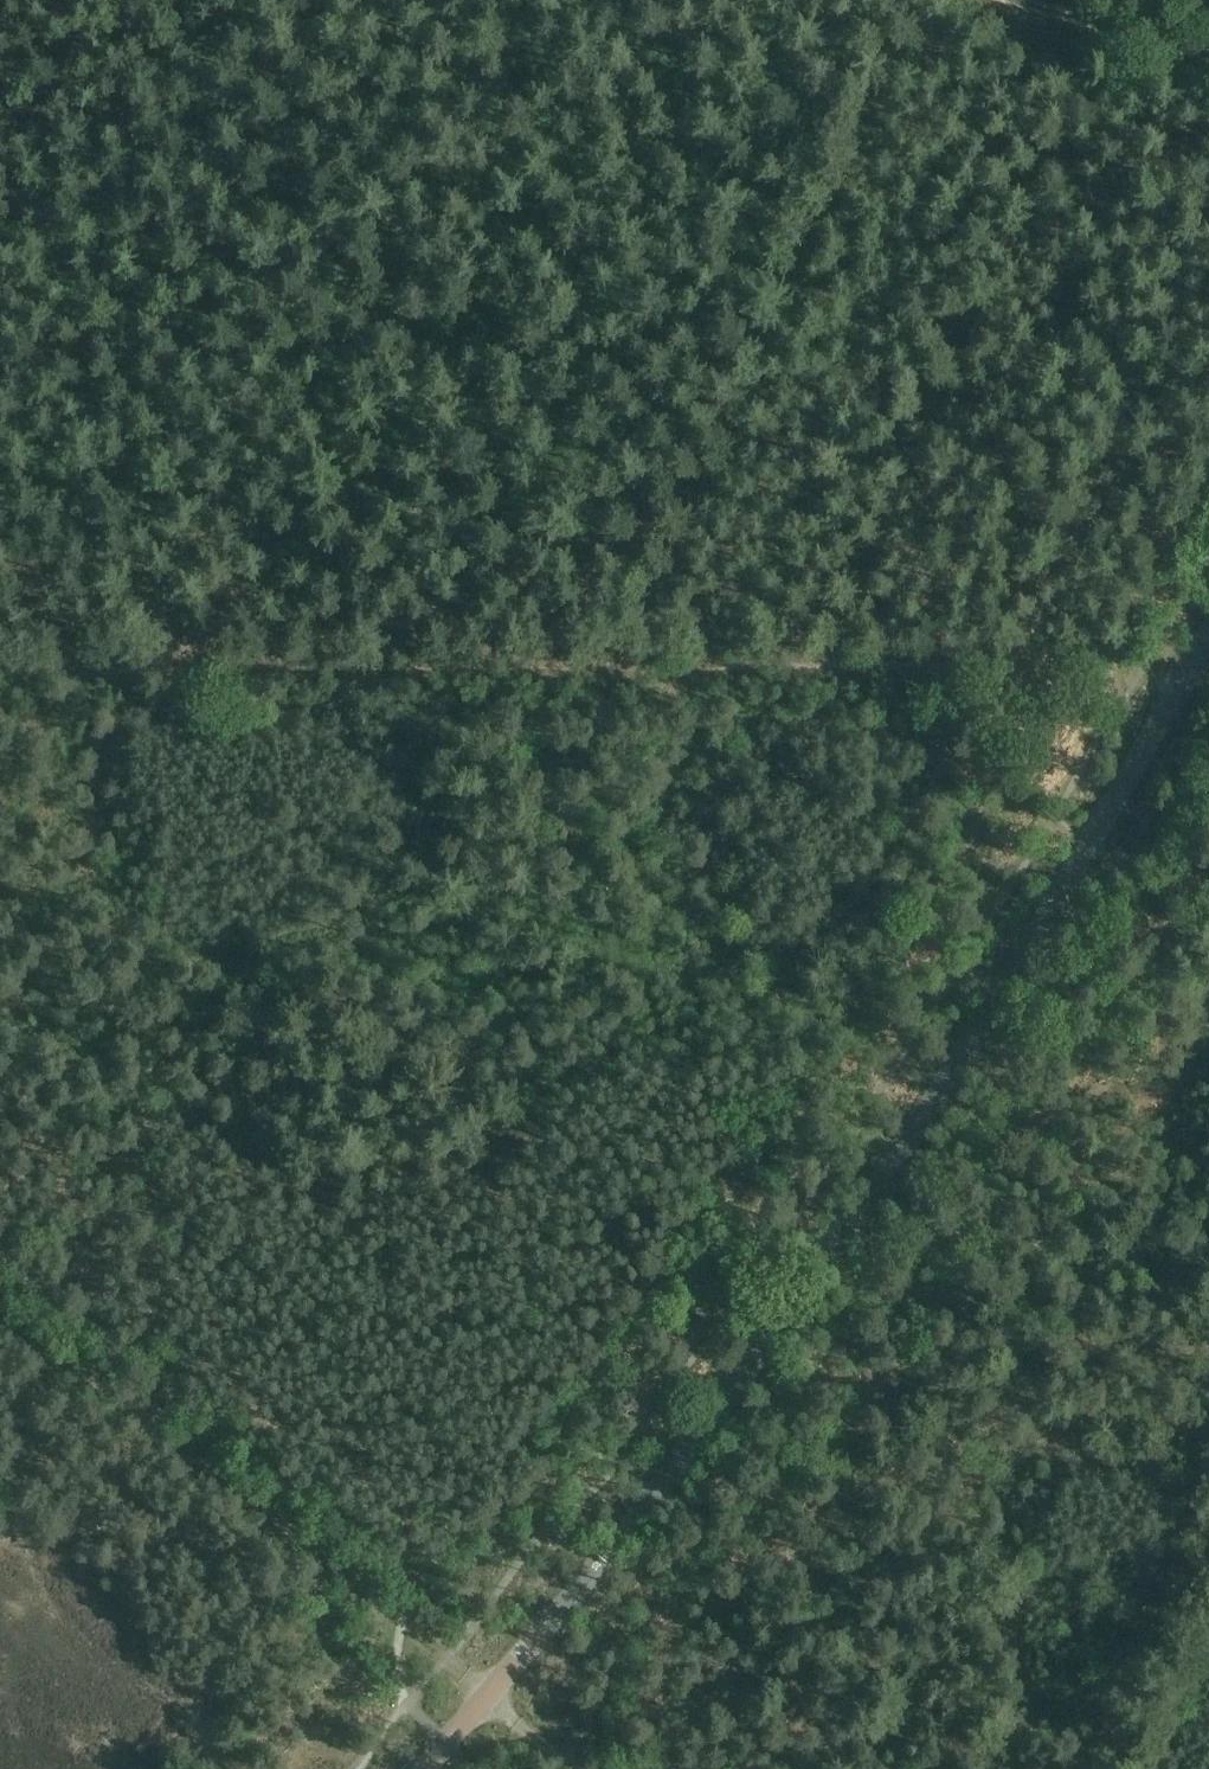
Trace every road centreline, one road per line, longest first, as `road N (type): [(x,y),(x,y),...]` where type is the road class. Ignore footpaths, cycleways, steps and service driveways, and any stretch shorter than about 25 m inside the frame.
road 1 (tertiary): [(421,1768),(733,1392),(967,1047),(1208,634)]
road 2 (track): [(573,1768),(447,1659),(0,1316)]
road 3 (track): [(630,671),(0,671)]
road 4 (track): [(1136,674),(630,671)]
road 5 (track): [(1208,55),(1025,0)]

